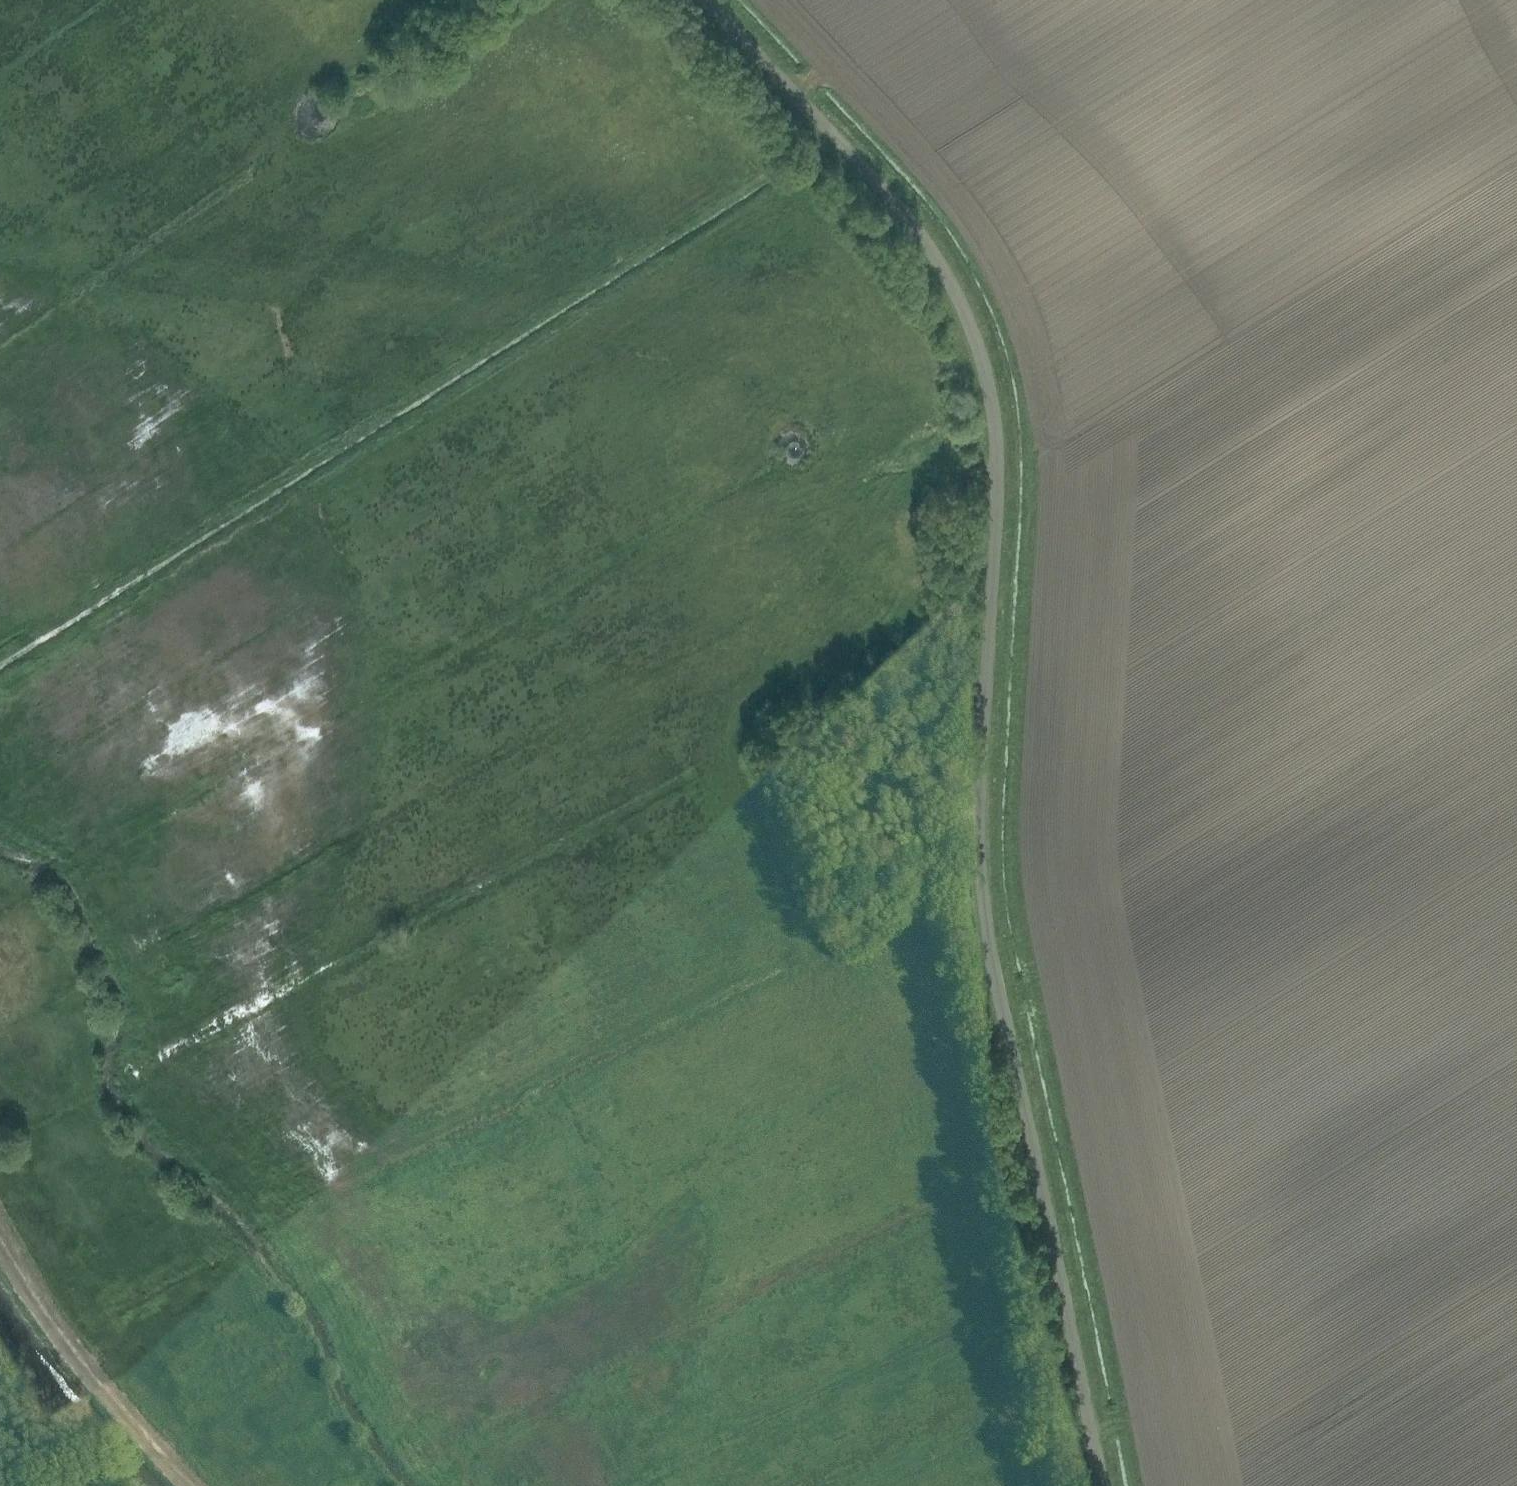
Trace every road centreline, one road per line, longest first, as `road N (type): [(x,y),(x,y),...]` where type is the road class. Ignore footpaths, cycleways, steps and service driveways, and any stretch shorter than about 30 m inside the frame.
road 1 (unclassified): [(1101,1485),(986,920),(983,745),(999,457),(978,344),(945,273),(899,205),(706,0)]

